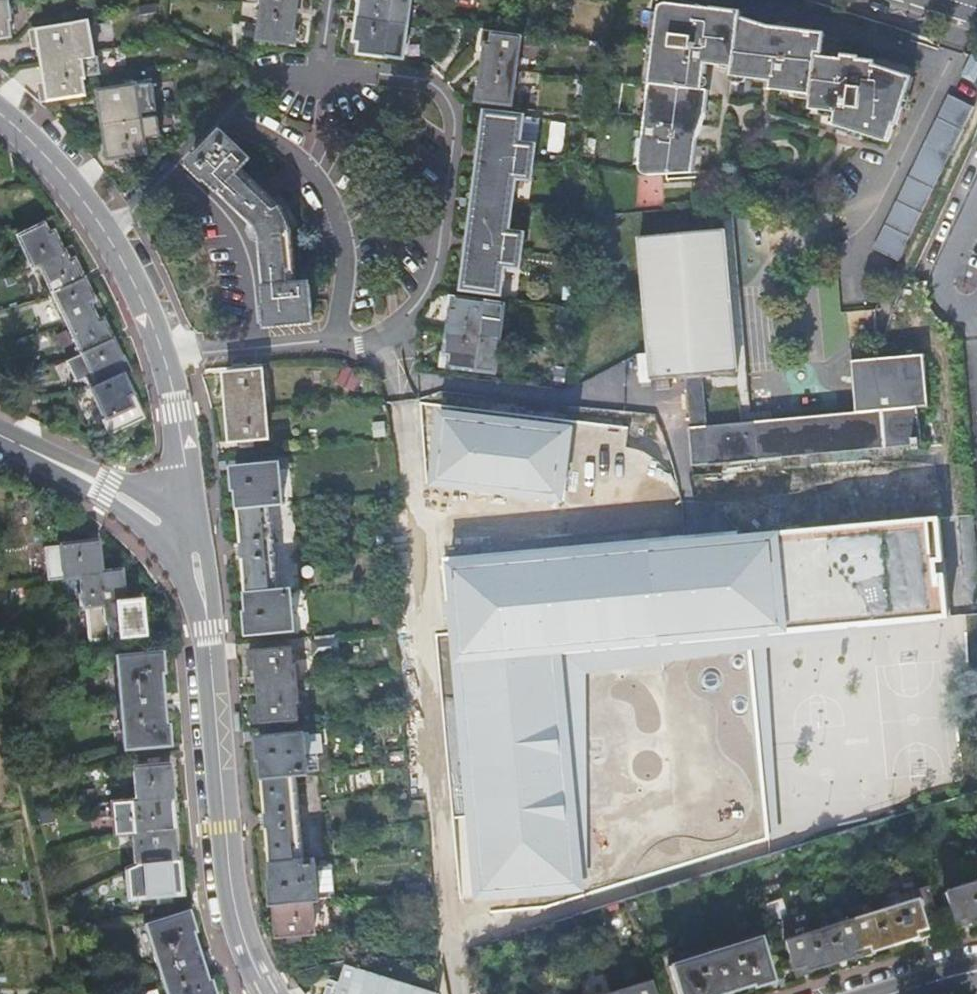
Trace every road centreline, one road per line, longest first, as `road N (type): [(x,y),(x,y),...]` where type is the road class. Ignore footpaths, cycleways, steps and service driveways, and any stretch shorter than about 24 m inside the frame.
road 1 (tertiary): [(194,541),(178,411),(142,297),(111,237),(56,166),(0,115)]
road 2 (tertiary): [(269,993),(239,931),(194,541)]
road 3 (tertiary): [(0,436),(194,541)]
road 4 (unclassified): [(399,353),(423,373),(457,383),(577,398)]

